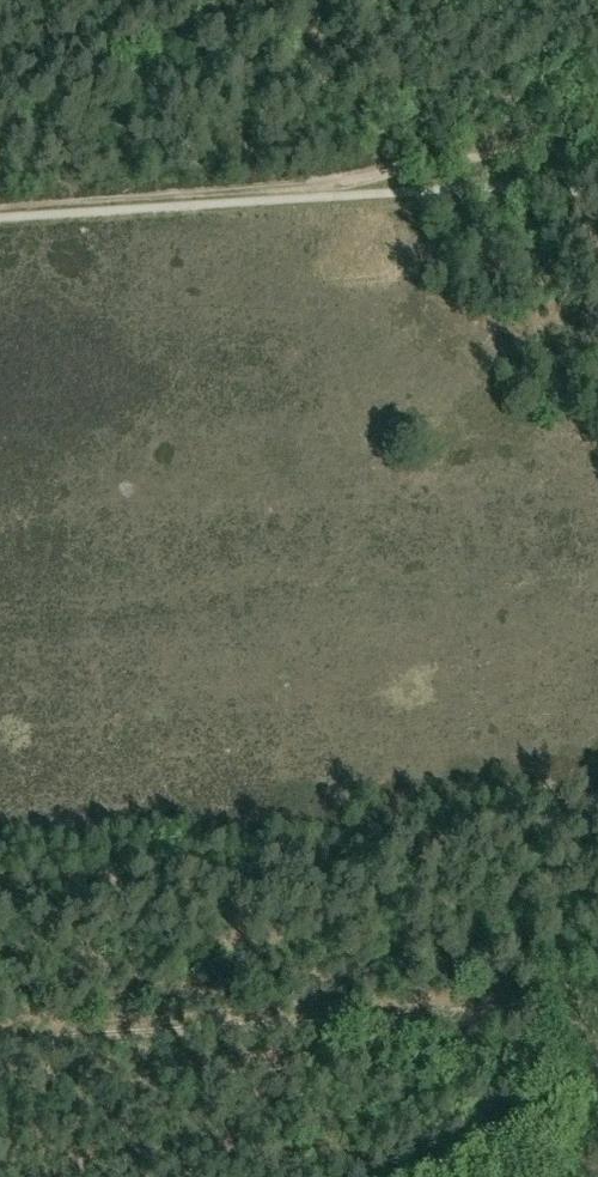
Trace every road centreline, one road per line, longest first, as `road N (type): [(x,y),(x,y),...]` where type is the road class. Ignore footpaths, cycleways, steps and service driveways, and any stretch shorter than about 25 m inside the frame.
road 1 (track): [(0,202),(597,152)]
road 2 (track): [(597,1006),(0,1038)]

